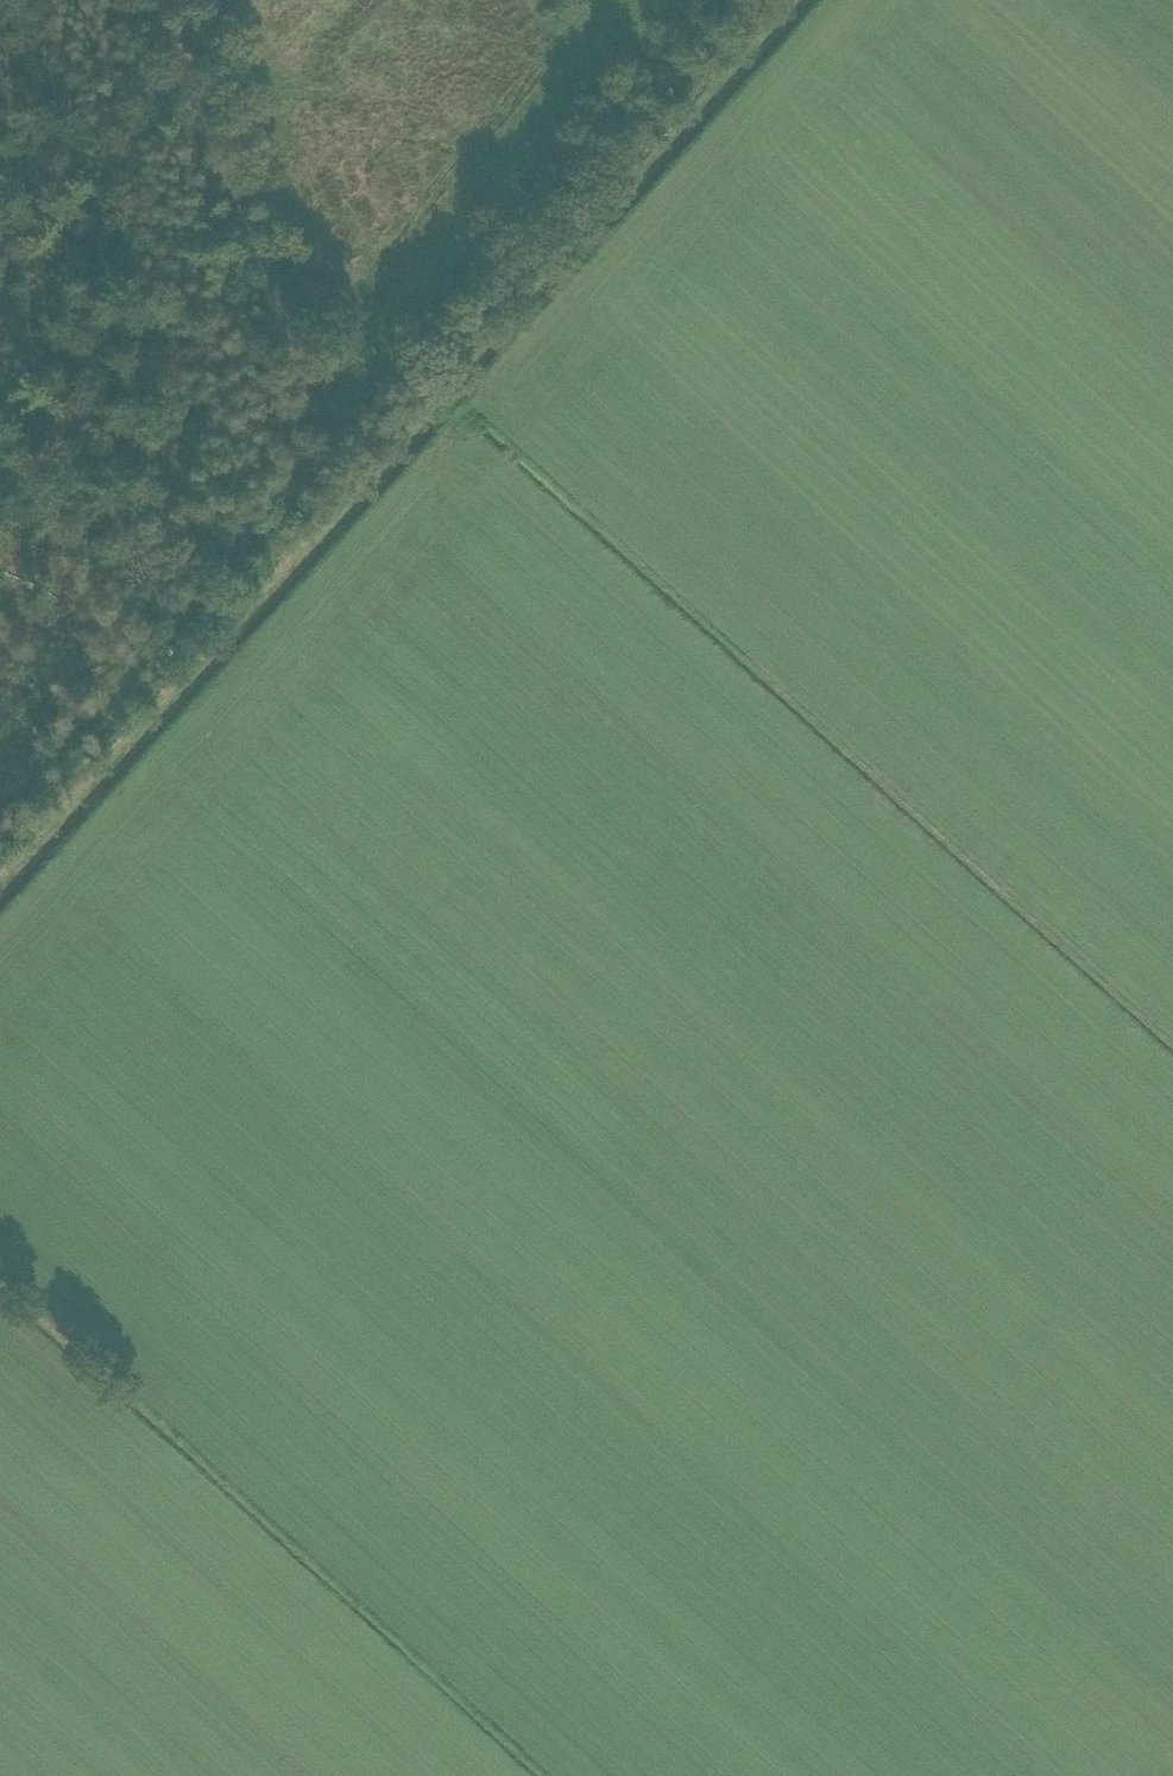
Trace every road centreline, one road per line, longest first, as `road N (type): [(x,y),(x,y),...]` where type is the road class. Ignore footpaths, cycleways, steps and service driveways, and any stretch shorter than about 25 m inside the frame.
road 1 (track): [(0,828),(329,465),(162,0)]

